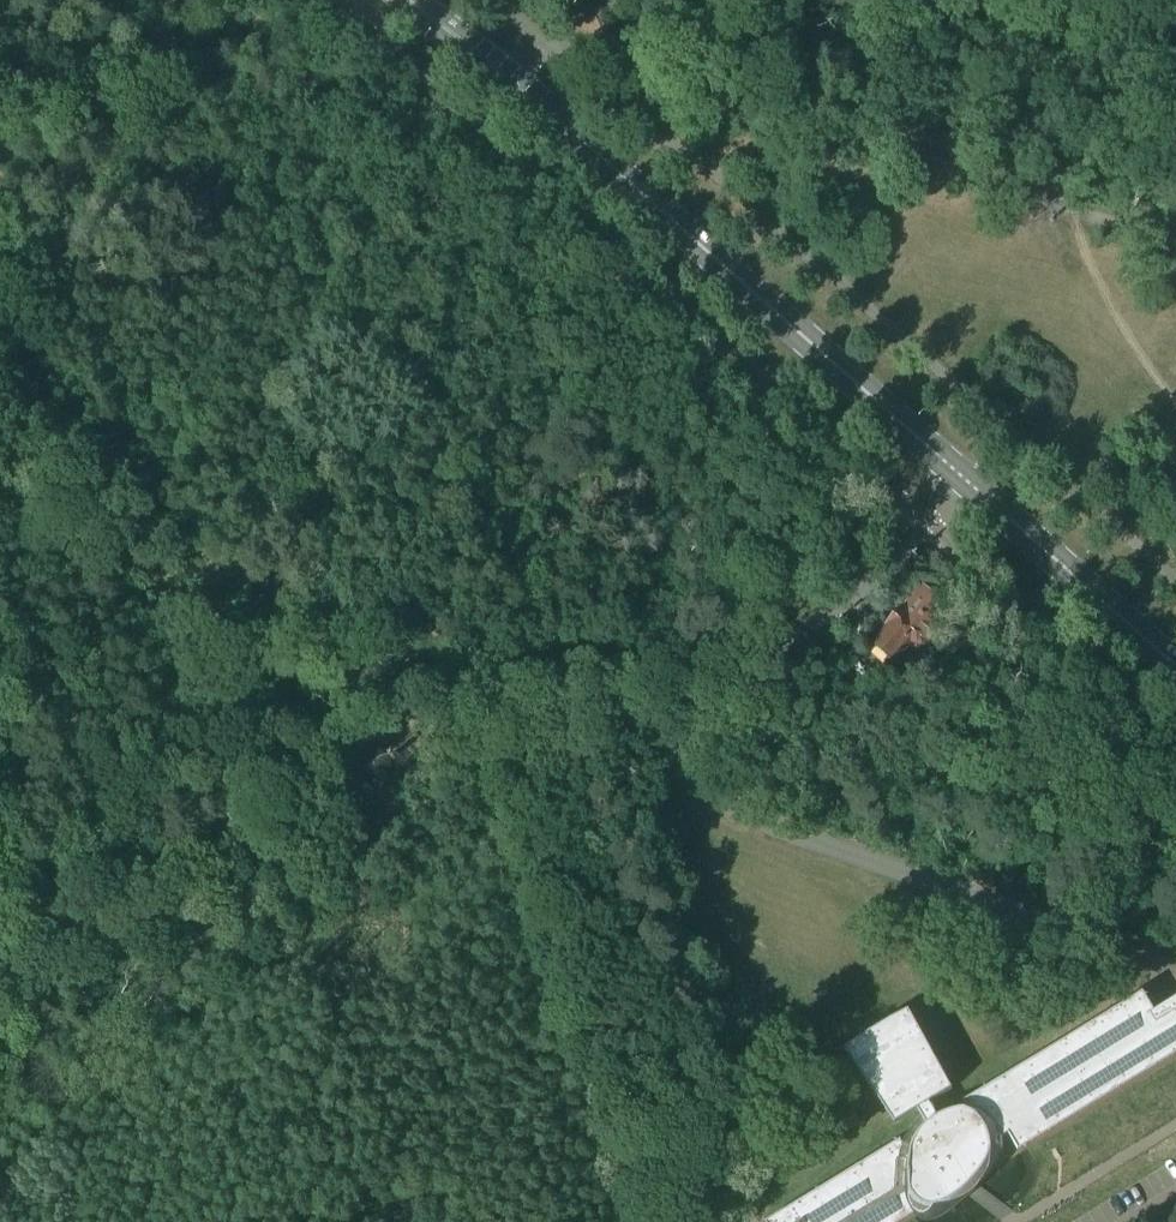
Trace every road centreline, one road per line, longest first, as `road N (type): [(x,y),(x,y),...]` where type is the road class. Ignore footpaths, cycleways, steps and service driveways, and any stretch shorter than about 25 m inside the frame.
road 1 (primary): [(530,99),(1175,664)]
road 2 (track): [(626,103),(705,0)]
road 3 (primary): [(530,99),(429,18)]

